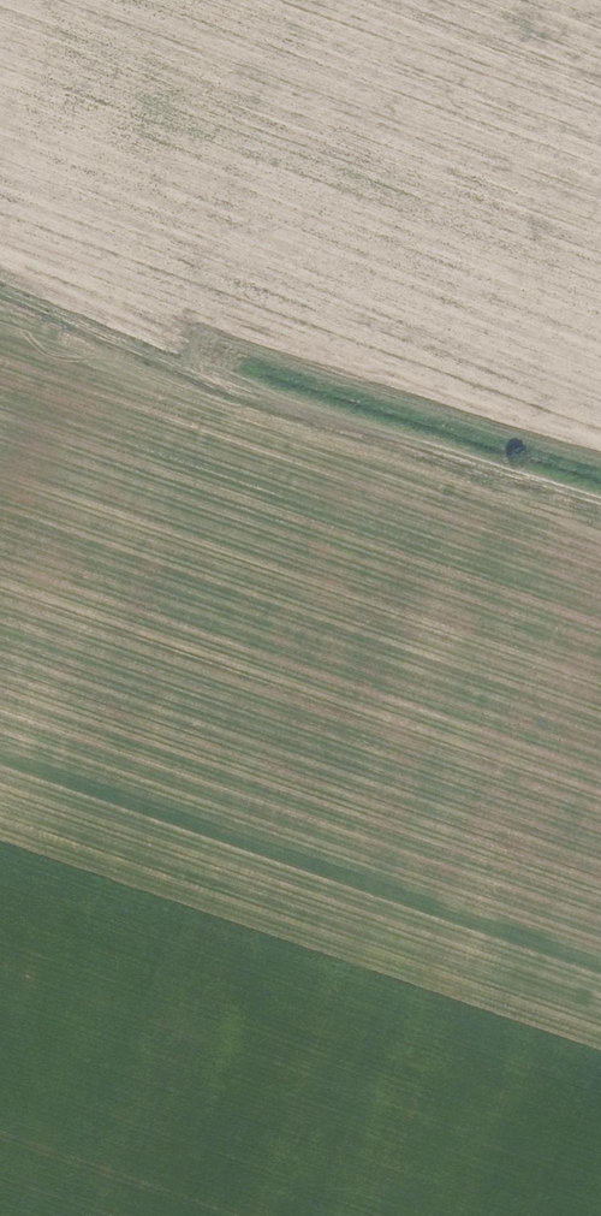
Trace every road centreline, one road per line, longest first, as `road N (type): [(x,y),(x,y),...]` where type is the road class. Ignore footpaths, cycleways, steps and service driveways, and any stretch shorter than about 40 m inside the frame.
road 1 (track): [(600,512),(522,501),(201,382),(114,330),(0,280)]

